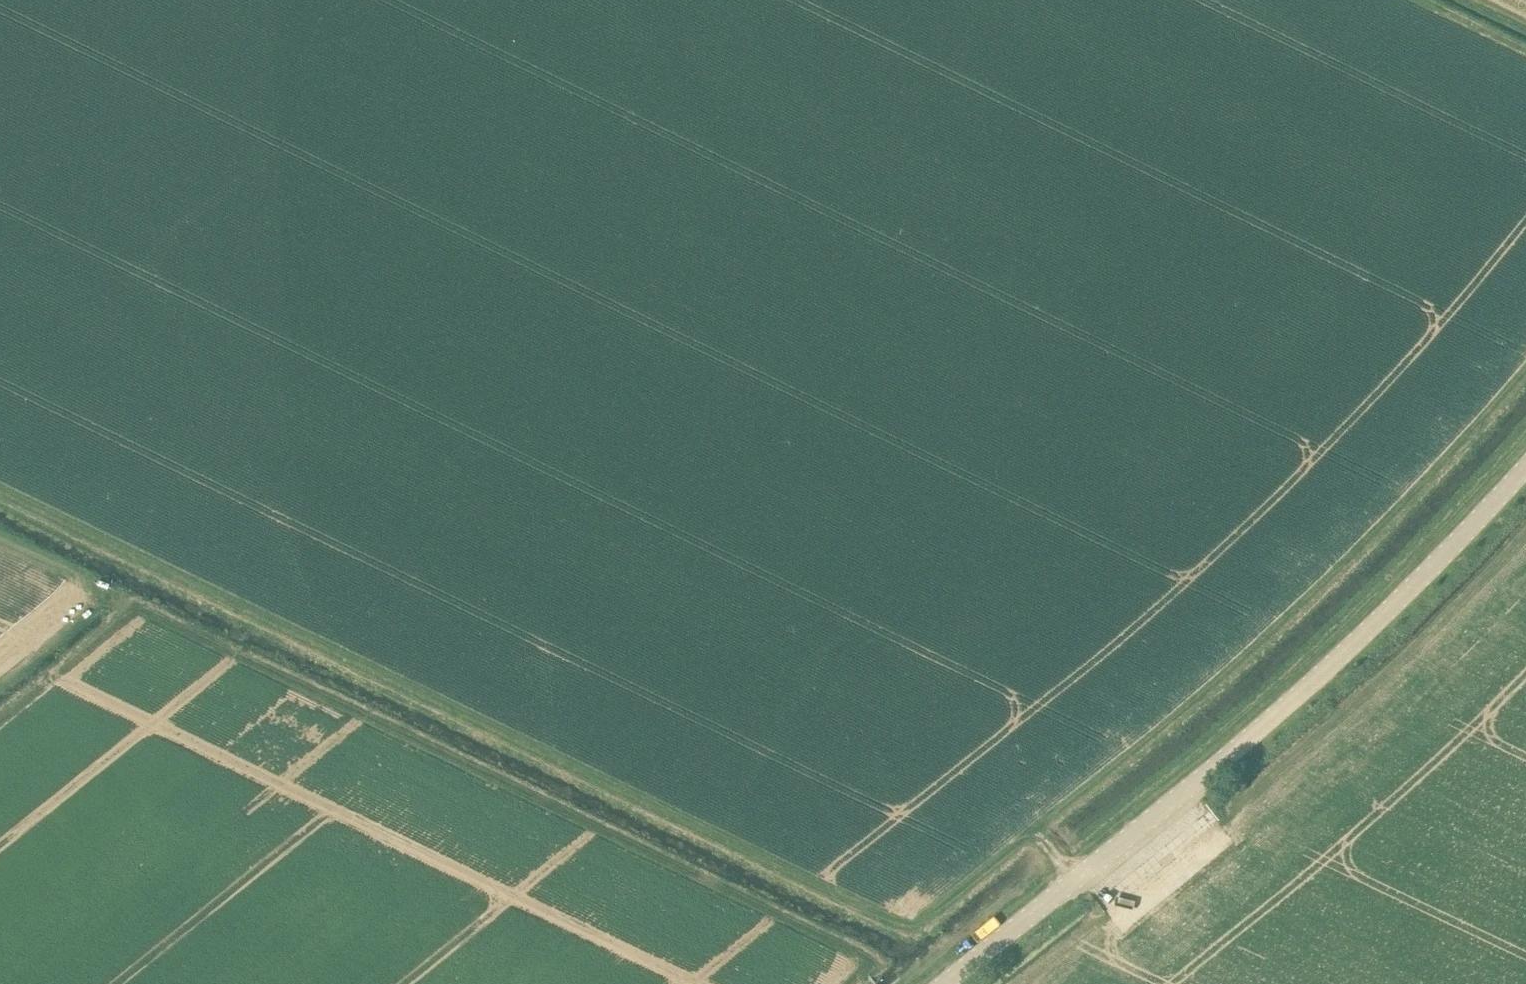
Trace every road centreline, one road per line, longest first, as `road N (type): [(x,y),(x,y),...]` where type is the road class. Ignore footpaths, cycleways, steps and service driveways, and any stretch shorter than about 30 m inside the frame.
road 1 (unclassified): [(966,983),(1356,661),(1525,494)]

